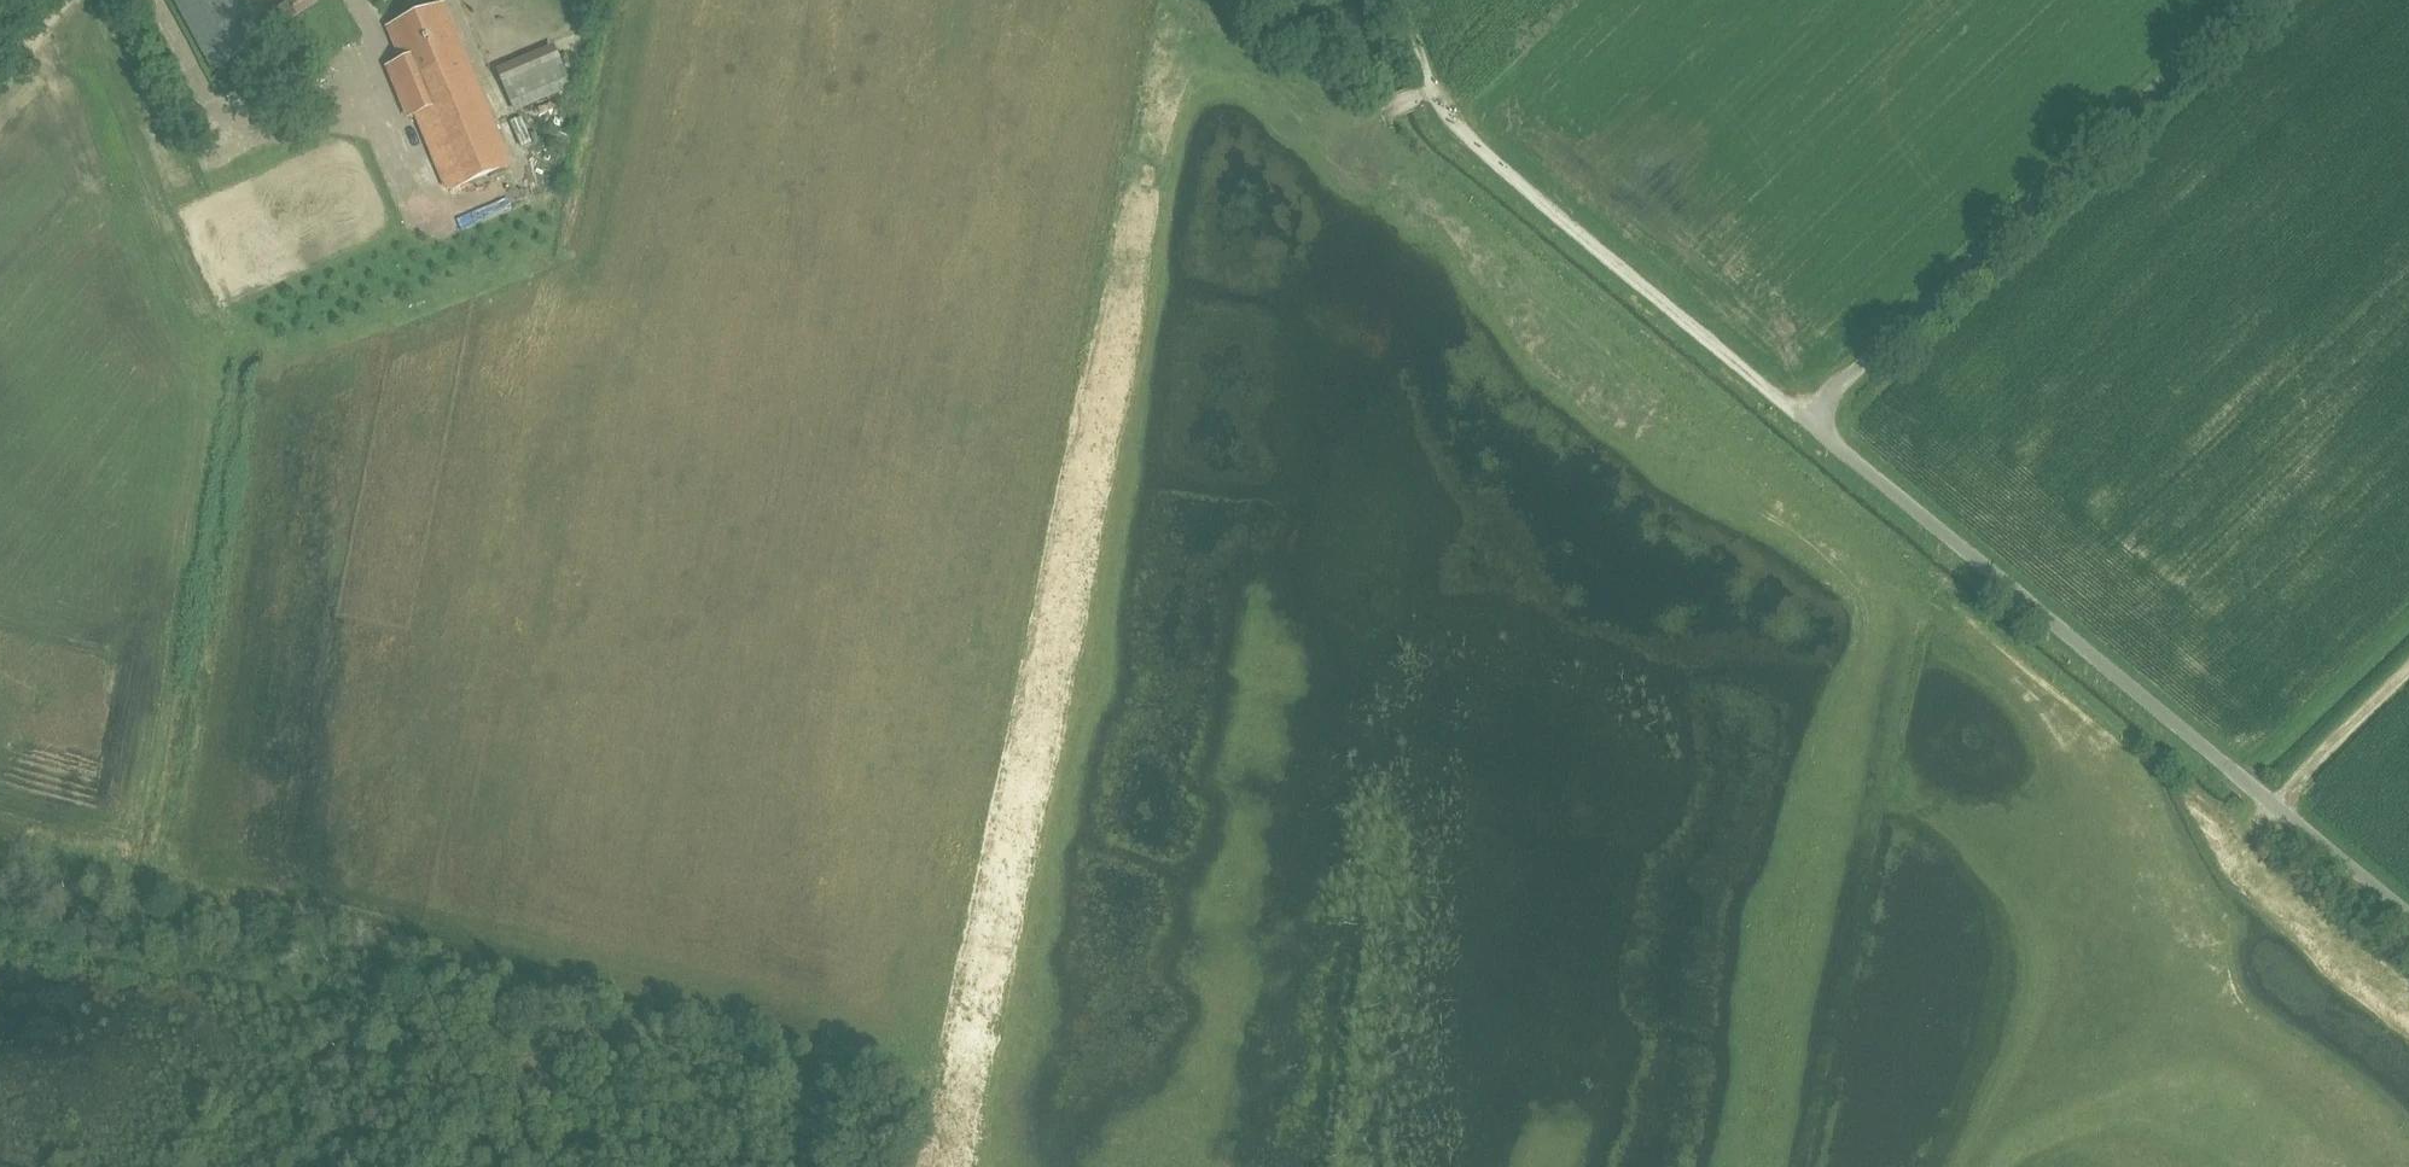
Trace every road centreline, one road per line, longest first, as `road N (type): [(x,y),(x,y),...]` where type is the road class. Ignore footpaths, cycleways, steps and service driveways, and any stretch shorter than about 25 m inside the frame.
road 1 (unclassified): [(2408,913),(1802,416),(2249,0)]
road 2 (track): [(1802,416),(1454,120),(1432,87),(1402,0)]
road 3 (track): [(2274,803),(2408,673)]

